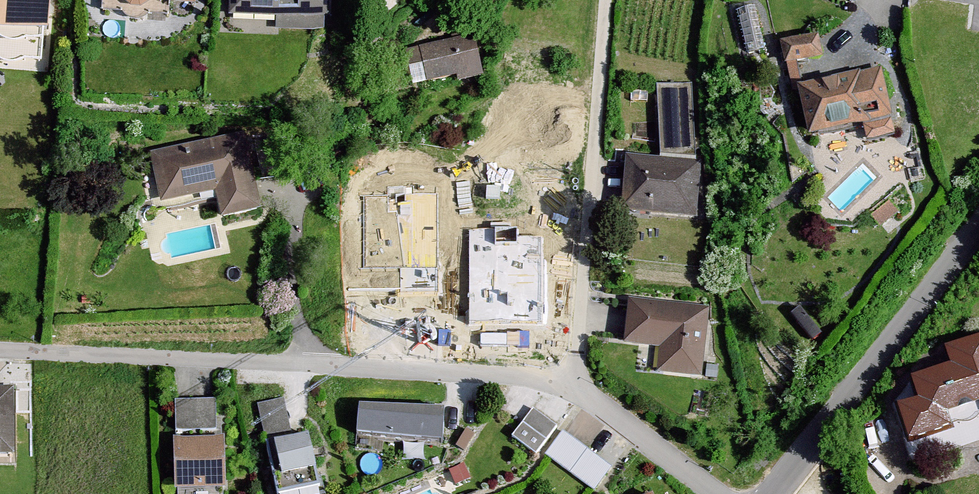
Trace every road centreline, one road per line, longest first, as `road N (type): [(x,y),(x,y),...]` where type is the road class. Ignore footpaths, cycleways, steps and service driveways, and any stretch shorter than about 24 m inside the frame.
road 1 (residential): [(574,392),(486,375),(0,350)]
road 2 (residential): [(574,392),(606,0)]
road 3 (unclassified): [(978,228),(773,493)]
road 4 (residential): [(717,493),(574,392)]

